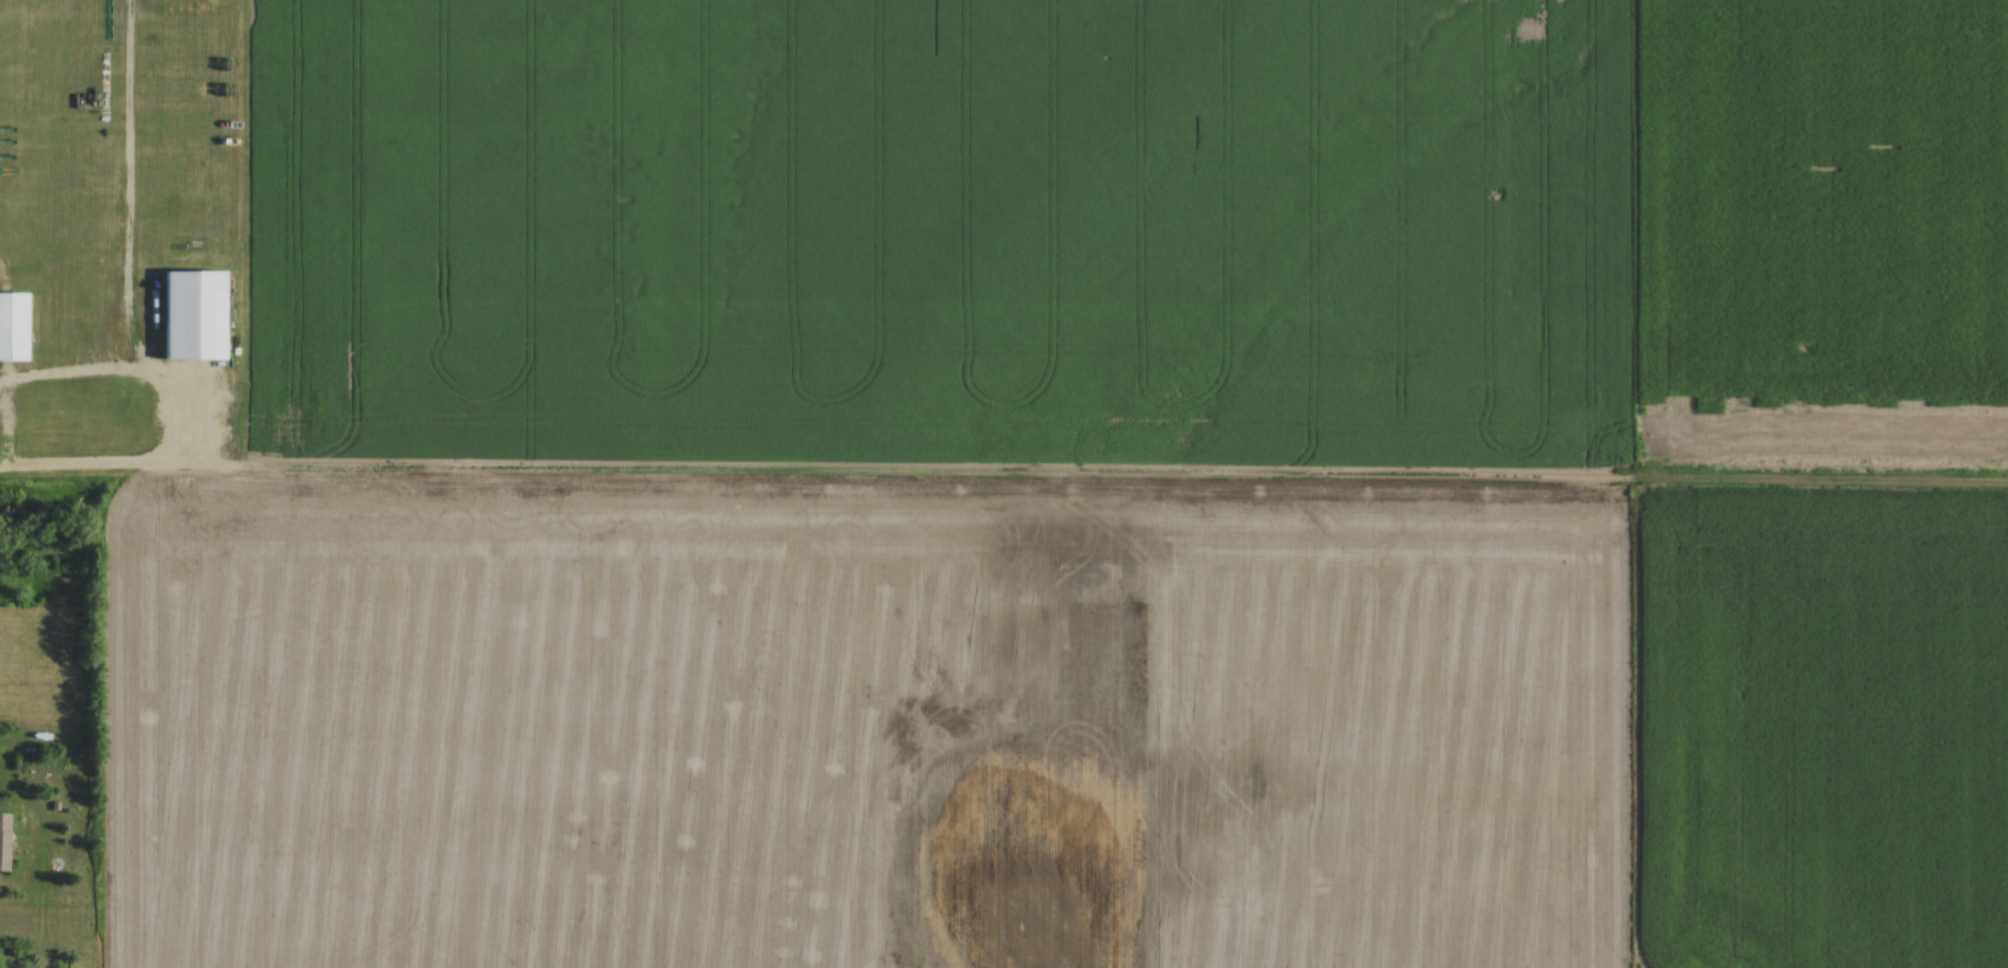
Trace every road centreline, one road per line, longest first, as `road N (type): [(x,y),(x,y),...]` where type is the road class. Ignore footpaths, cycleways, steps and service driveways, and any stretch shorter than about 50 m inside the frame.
road 1 (residential): [(0,464),(2007,487)]

